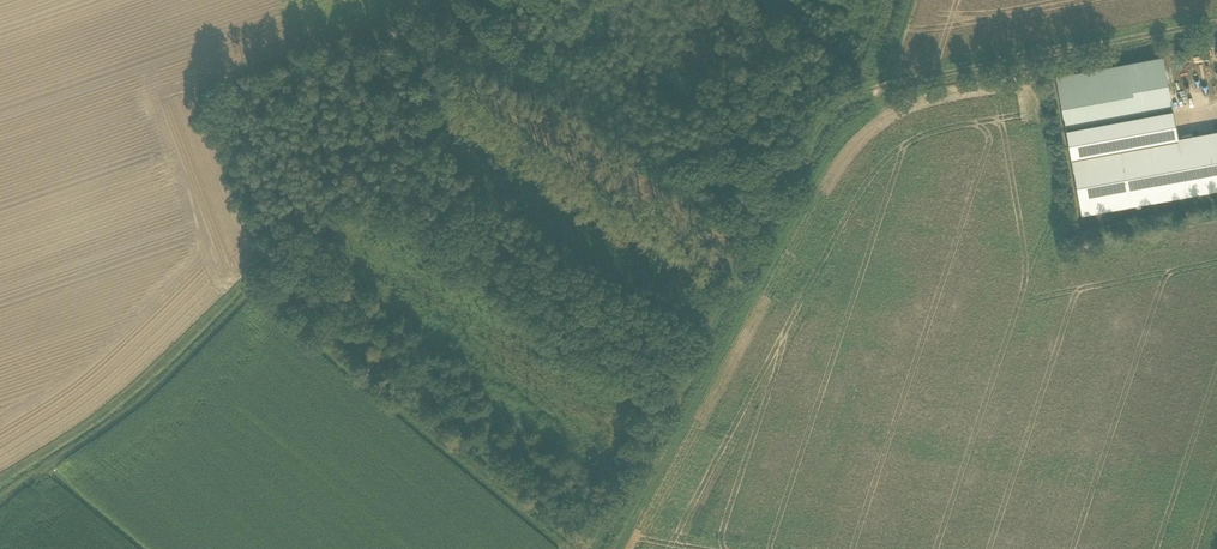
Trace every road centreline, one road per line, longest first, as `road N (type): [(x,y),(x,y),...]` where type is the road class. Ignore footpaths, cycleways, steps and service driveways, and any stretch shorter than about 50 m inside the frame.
road 1 (track): [(604,548),(845,105),(1216,26)]

